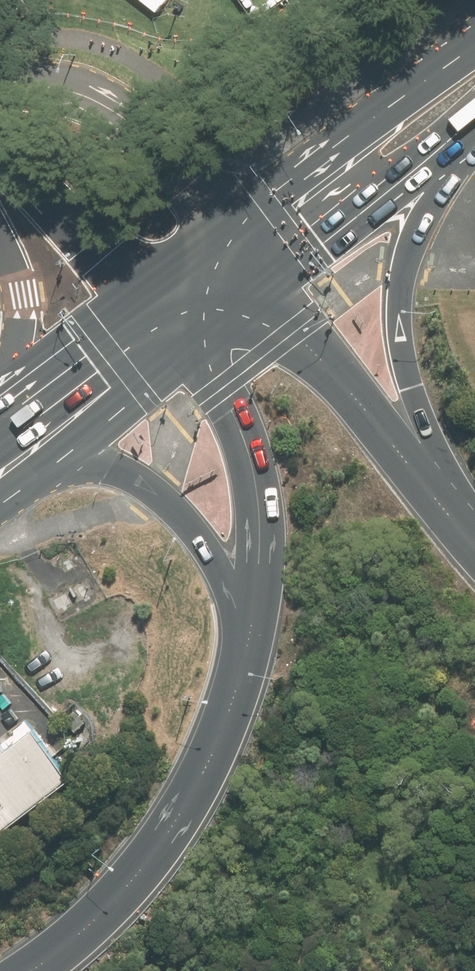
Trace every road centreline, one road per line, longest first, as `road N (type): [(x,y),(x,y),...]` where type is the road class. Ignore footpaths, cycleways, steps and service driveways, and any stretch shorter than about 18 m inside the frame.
road 1 (motorway): [(28,970),(148,859),(210,755),(251,654),(257,616)]
road 2 (motorway): [(462,124),(402,267),(400,302),(412,388),(474,524)]
road 3 (motorway): [(271,284),(474,544)]
road 4 (primary): [(228,230),(474,50)]
road 5 (unclassified): [(0,72),(109,95),(138,117),(228,230)]
road 6 (motorway): [(257,616),(259,515),(244,438),(217,382),(188,354)]
road 7 (motorway): [(257,616),(195,530),(139,478),(86,465),(50,470)]
road 8 (primary): [(462,124),(271,284)]
road 9 (unclassified): [(140,302),(0,165)]
road 10 (primary): [(188,354),(50,470)]
road 11 (primary): [(0,414),(140,302)]
road 12 (primary): [(0,395),(12,366),(18,293),(0,241)]

